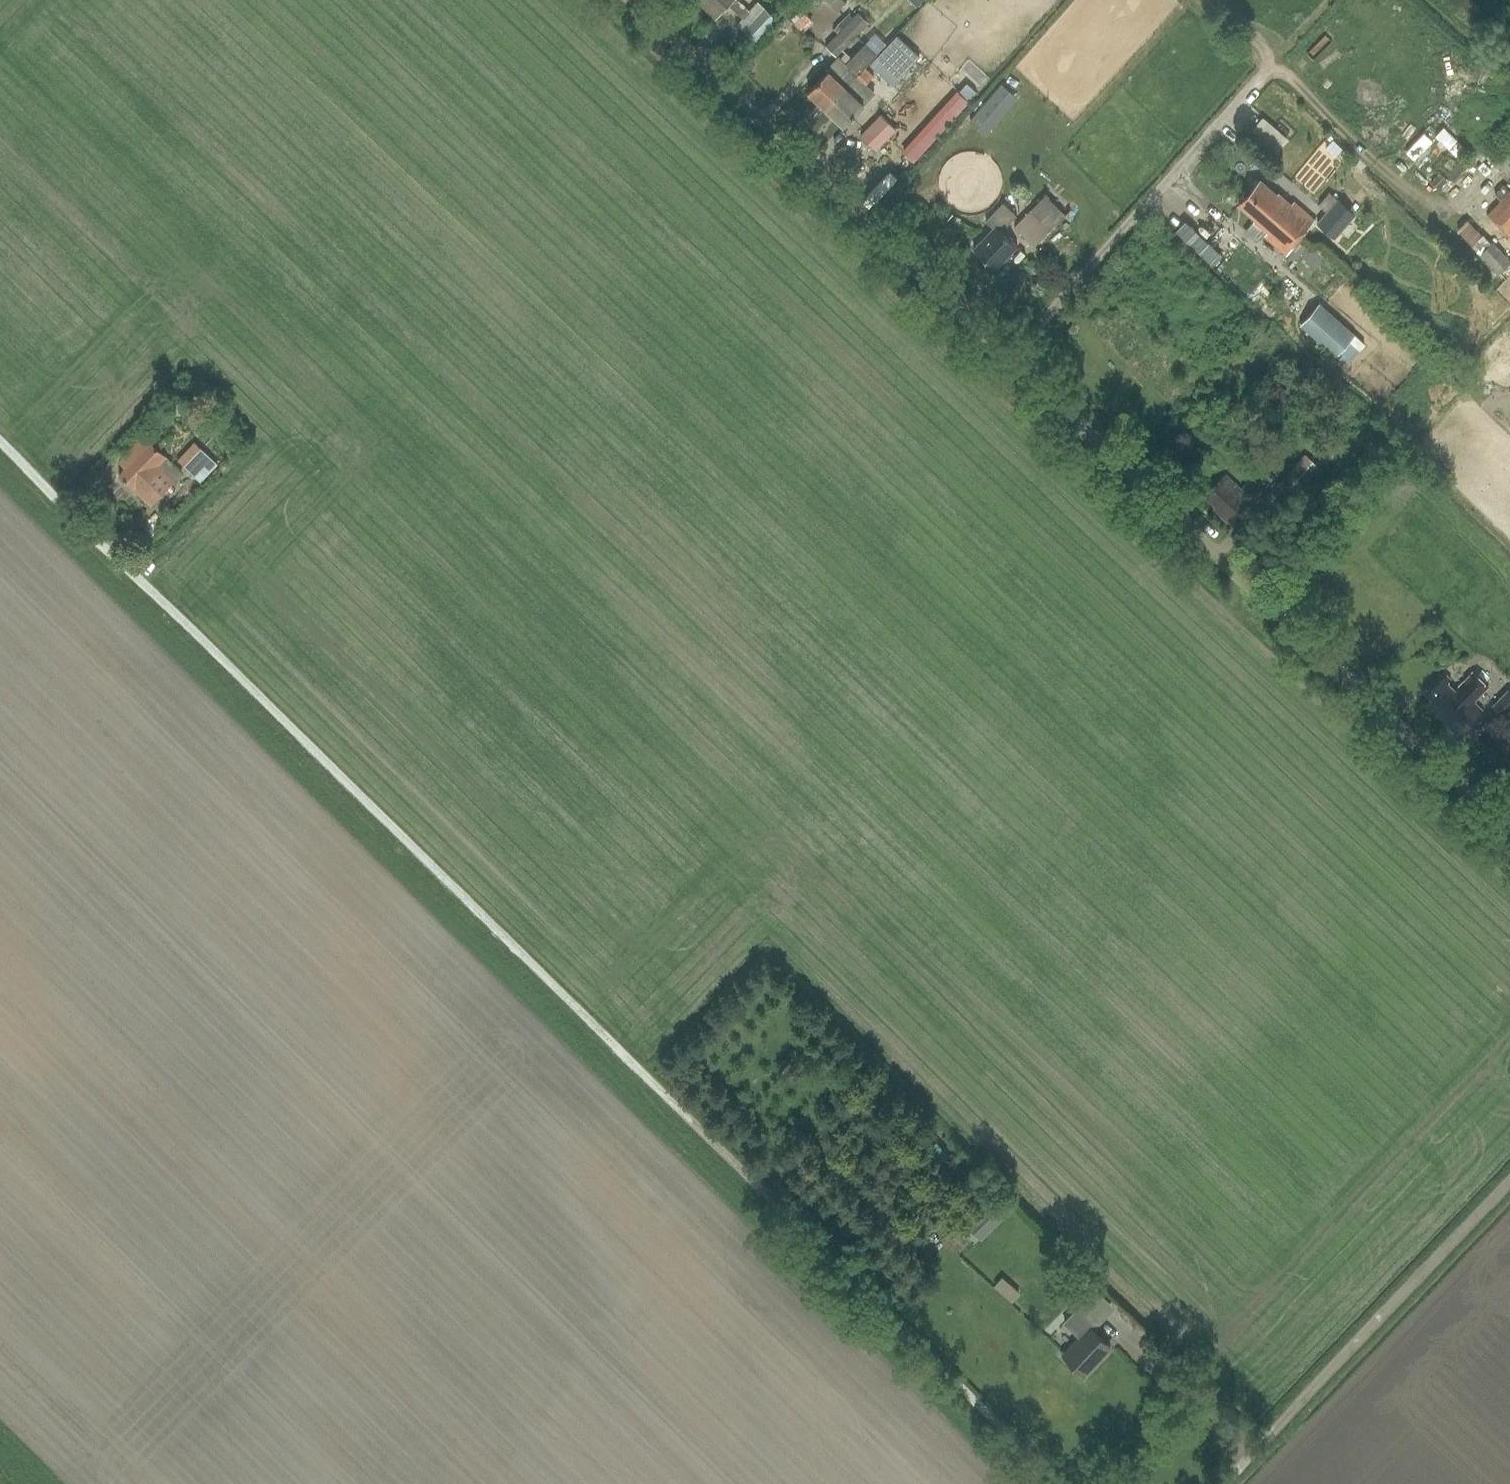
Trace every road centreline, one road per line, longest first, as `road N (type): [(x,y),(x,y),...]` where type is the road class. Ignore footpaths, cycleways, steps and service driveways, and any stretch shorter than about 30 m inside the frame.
road 1 (unclassified): [(0,450),(1056,1483)]
road 2 (unclassified): [(1509,834),(625,0)]
road 3 (unclassified): [(1220,1483),(1509,1196)]

